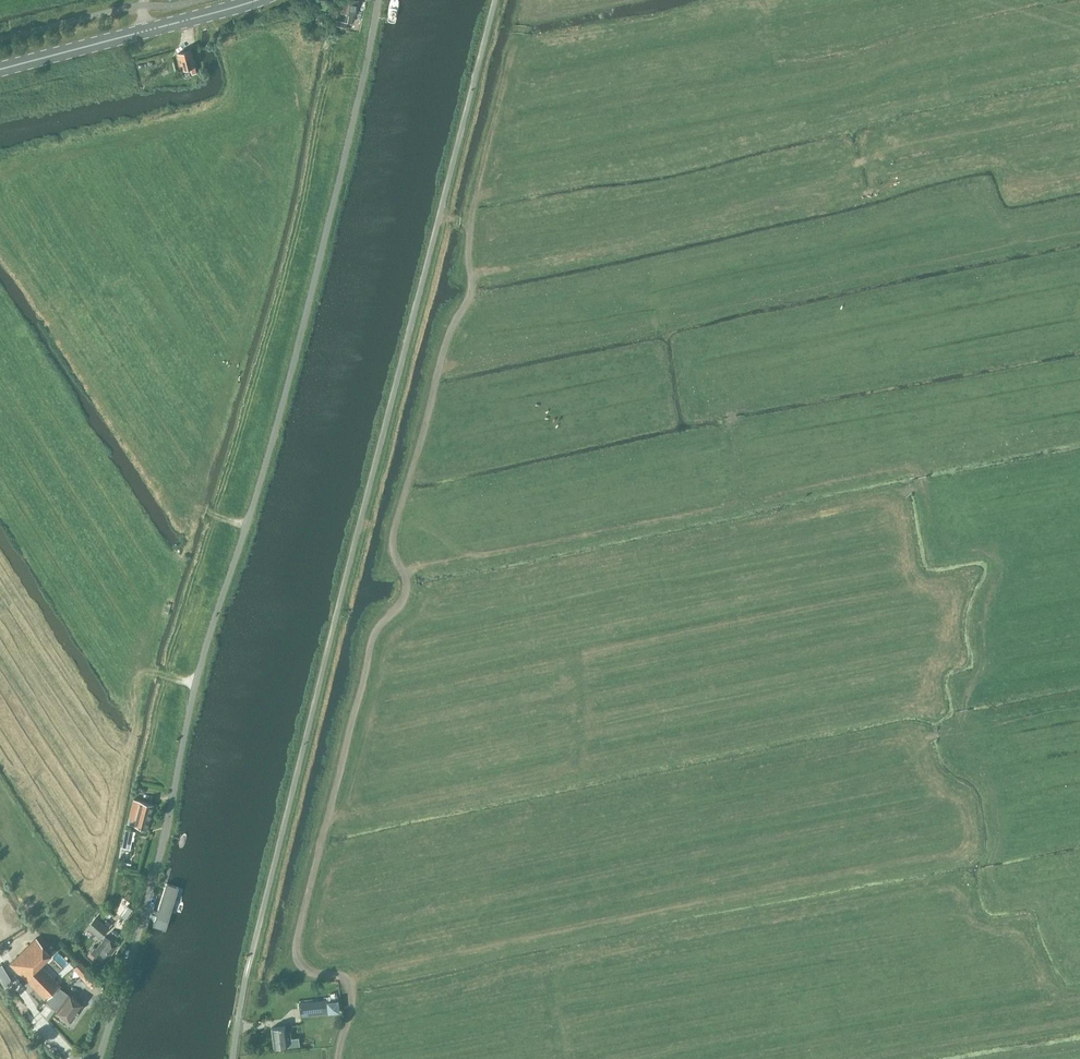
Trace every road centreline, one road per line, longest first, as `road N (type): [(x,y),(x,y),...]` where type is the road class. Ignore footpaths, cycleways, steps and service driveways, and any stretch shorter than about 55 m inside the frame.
road 1 (track): [(404,573),(911,466),(922,477),(941,549),(981,552),(997,567),(981,615),(979,668),(954,735),(961,758),(993,795),(992,880),(1004,896),(1053,907),(1066,946),(1079,959)]
road 2 (track): [(338,1058),(351,991),(340,976),(307,969),(297,943),(371,644),(405,596),(393,535),(441,358),(471,290),(469,223),(521,25)]
road 3 (unclassified): [(183,740),(283,403),(378,0)]
road 4 (track): [(1079,111),(881,151),(823,182),(694,227),(512,268)]
road 5 (track): [(733,214),(864,194),(981,161),(1034,188),(1079,180)]
road 6 (track): [(0,623),(94,761),(126,751),(134,689),(144,674),(196,683)]
road 7 (residential): [(98,1058),(157,865),(183,740)]
road 8 (primary): [(0,71),(259,0)]
road 9 (track): [(870,1058),(1079,1021)]

